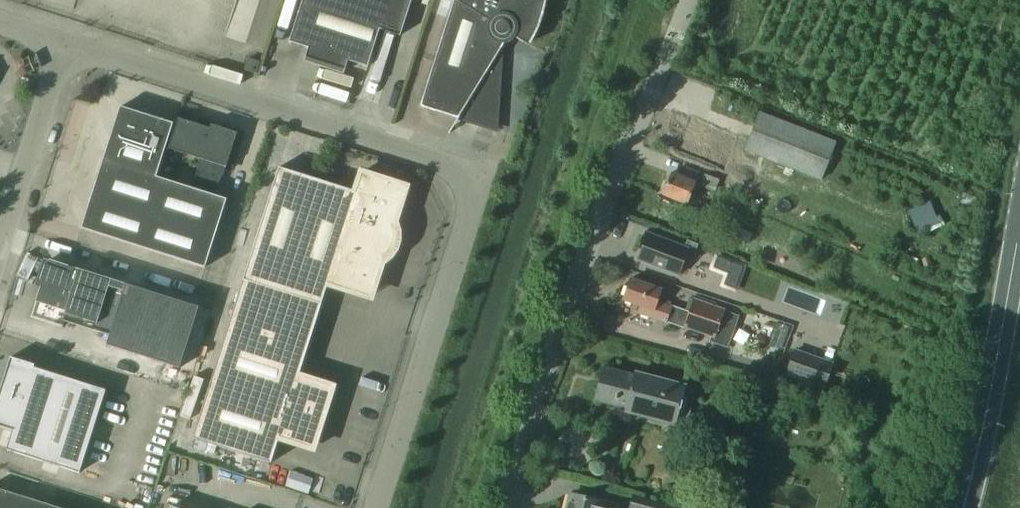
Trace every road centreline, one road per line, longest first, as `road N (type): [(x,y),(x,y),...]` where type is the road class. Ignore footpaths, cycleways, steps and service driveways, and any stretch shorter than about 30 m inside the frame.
road 1 (unclassified): [(377,507),(472,209),(469,183),(444,163),(67,44)]
road 2 (unclassified): [(504,507),(567,304),(691,0)]
road 3 (secondary): [(974,475),(1019,229)]
road 4 (unclassified): [(0,249),(67,44)]

